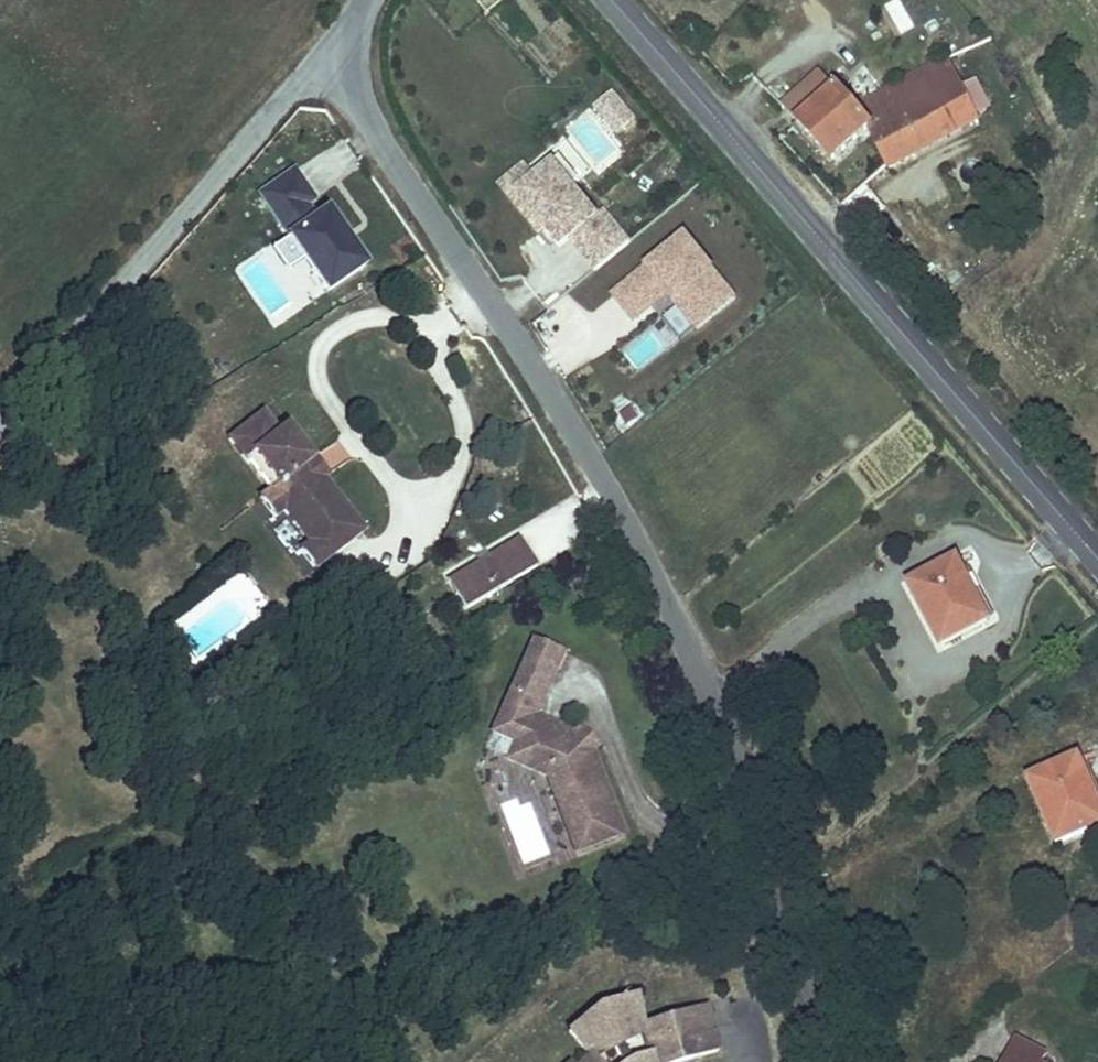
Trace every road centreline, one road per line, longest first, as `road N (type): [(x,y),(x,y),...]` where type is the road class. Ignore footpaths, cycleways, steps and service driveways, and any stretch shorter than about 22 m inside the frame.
road 1 (unclassified): [(834,1061),(722,711),(583,439),(363,93),(343,27),(362,0)]
road 2 (secondary): [(608,0),(1097,556)]
road 3 (track): [(0,426),(343,27)]

